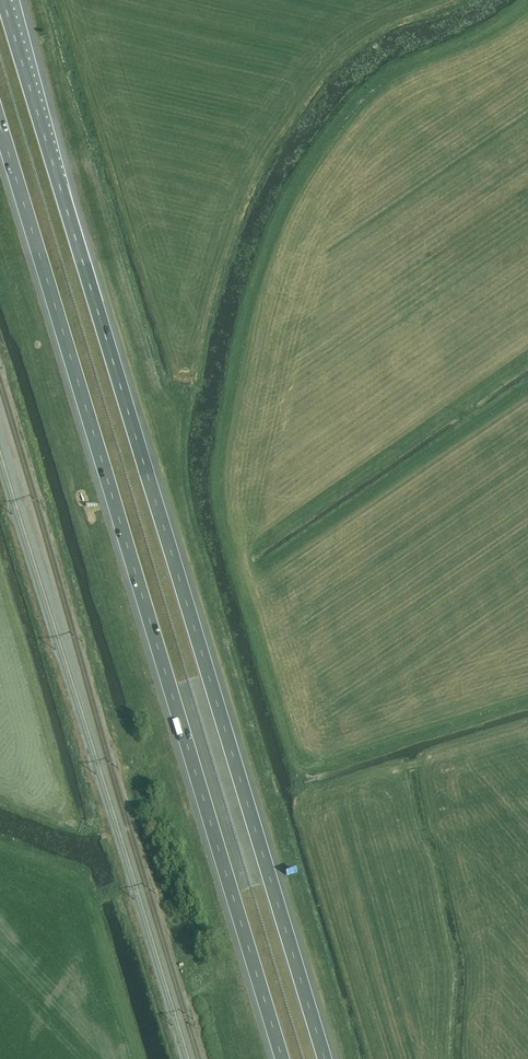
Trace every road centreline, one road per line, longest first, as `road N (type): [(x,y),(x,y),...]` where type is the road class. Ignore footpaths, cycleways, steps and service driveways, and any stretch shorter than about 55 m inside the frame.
road 1 (motorway): [(324,1058),(5,0)]
road 2 (motorway): [(0,125),(283,1058)]

